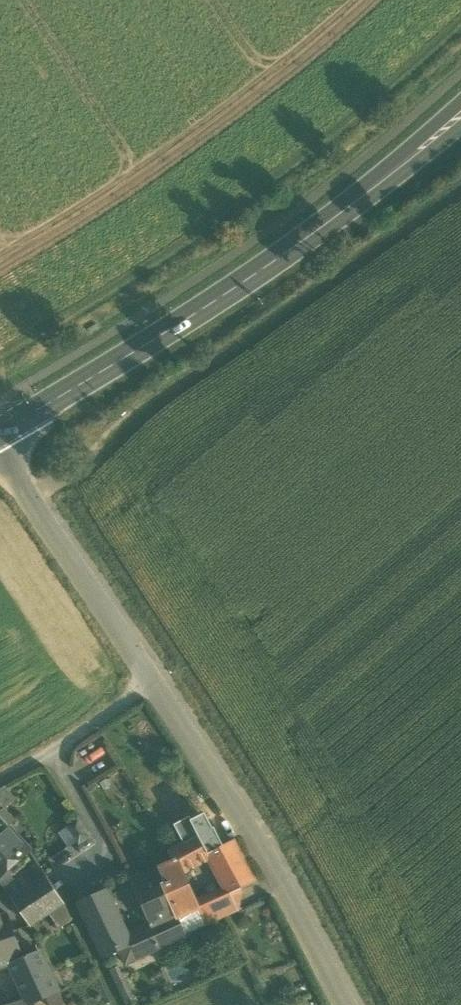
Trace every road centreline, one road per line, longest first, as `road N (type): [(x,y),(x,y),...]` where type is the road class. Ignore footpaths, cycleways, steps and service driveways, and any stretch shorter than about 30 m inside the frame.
road 1 (tertiary): [(0,433),(294,247),(460,116)]
road 2 (track): [(31,499),(67,480),(114,427),(460,189)]
road 3 (unclassified): [(154,682),(225,789),(347,1004)]
road 4 (unclassified): [(0,449),(154,682)]
road 5 (unclassified): [(154,682),(0,777)]

